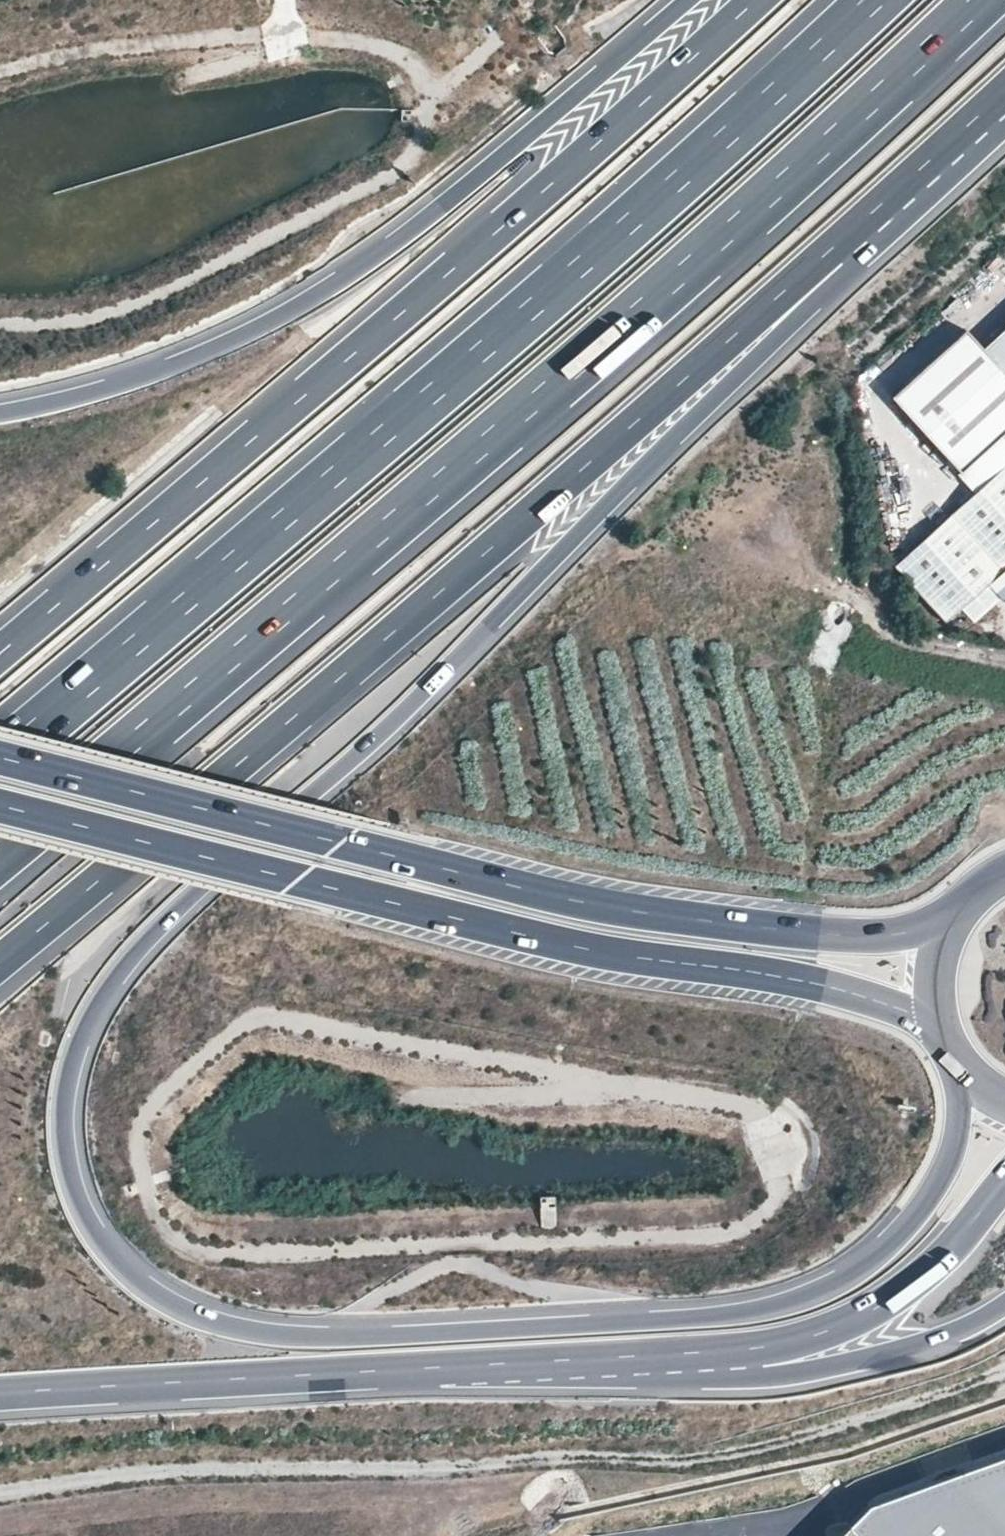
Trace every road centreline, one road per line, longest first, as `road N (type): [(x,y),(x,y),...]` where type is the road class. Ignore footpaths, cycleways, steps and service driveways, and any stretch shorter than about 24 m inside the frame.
road 1 (motorway): [(956,1059),(959,1098),(949,1155),(897,1235),(835,1281),(713,1313),(341,1336),(247,1328),(175,1302),(117,1257),(82,1205),(68,1148),(73,1066),(92,1014),(126,963),(196,892),(409,708),(964,130)]
road 2 (motorway): [(0,853),(690,267),(980,0)]
road 3 (motorway): [(0,963),(557,490),(964,130)]
road 4 (motorway): [(874,0),(470,362),(0,758)]
road 5 (motorway): [(755,0),(0,653)]
road 6 (primary): [(959,906),(882,935),(663,916),(513,887),(0,757)]
road 7 (primary): [(0,806),(601,953),(816,984),(940,1024)]
road 8 (motorway): [(686,0),(438,208),(318,292),(169,366),(0,412)]
road 9 (track): [(0,324),(91,318),(179,284),(404,166),(426,128),(426,87),(410,59),(361,43)]
road 10 (motorway): [(509,1364),(763,1346),(847,1323),(938,1260),(1004,1181)]
road 11 (motorway): [(0,1394),(509,1364)]
road 12 (motorway): [(509,1364),(721,1371),(827,1364),(951,1334),(1004,1305)]
road 13 (track): [(277,30),(121,45),(0,70)]
road 14 (track): [(1004,660),(904,634),(818,572)]
road 15 (primary): [(959,906),(939,950),(940,1024)]

